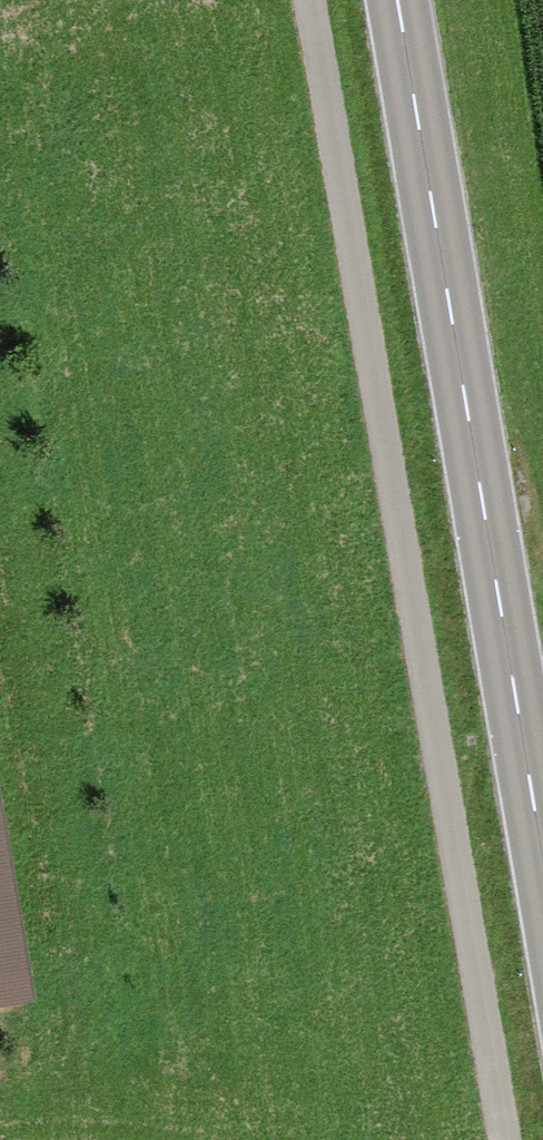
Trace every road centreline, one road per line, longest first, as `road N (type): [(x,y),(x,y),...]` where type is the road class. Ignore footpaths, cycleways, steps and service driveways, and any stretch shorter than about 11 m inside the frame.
road 1 (track): [(505,1139),(311,0)]
road 2 (secondary): [(542,855),(397,0)]

